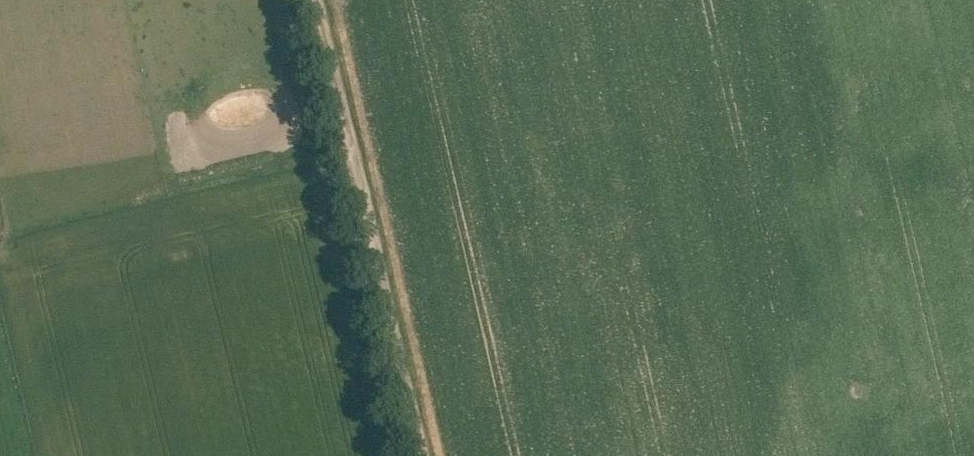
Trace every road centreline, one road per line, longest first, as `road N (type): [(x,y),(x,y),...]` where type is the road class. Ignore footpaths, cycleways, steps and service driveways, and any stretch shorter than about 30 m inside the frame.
road 1 (track): [(419,455),(312,0)]

